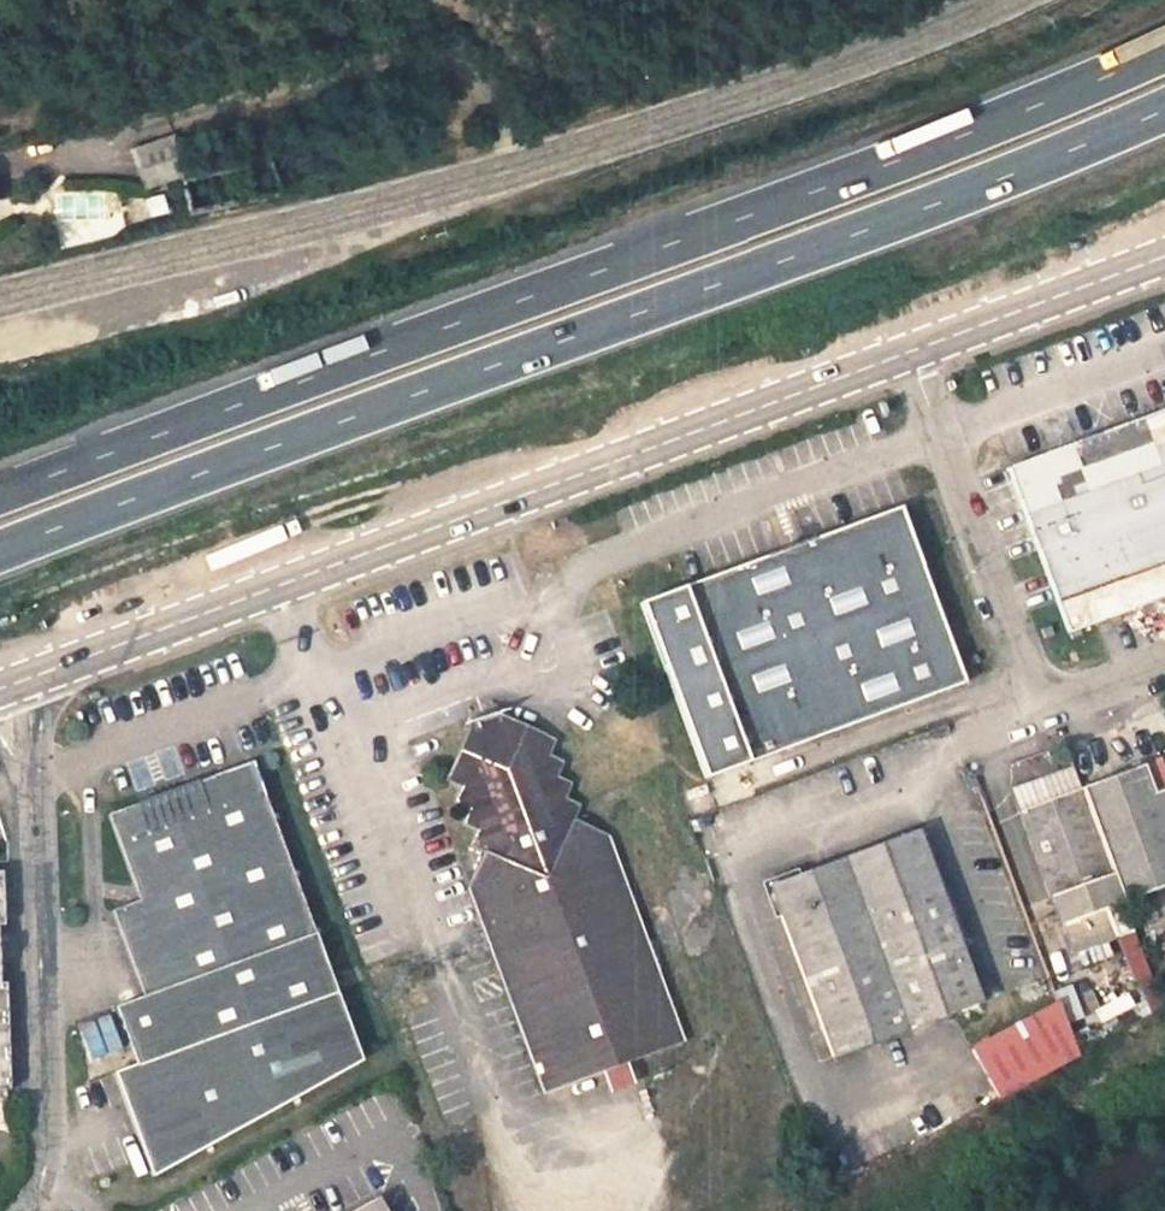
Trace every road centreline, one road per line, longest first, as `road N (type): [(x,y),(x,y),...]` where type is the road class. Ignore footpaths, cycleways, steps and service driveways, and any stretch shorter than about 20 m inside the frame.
road 1 (motorway): [(0,558),(1164,111)]
road 2 (motorway): [(1164,51),(668,247),(0,496)]
road 3 (secondary): [(0,305),(294,228),(892,51),(997,0)]
road 4 (unclassified): [(19,680),(900,356)]
road 5 (residential): [(1164,667),(1020,720),(900,356)]
road 6 (residential): [(19,680),(40,1169),(18,1210)]
road 7 (unclassified): [(900,356),(1164,254)]

